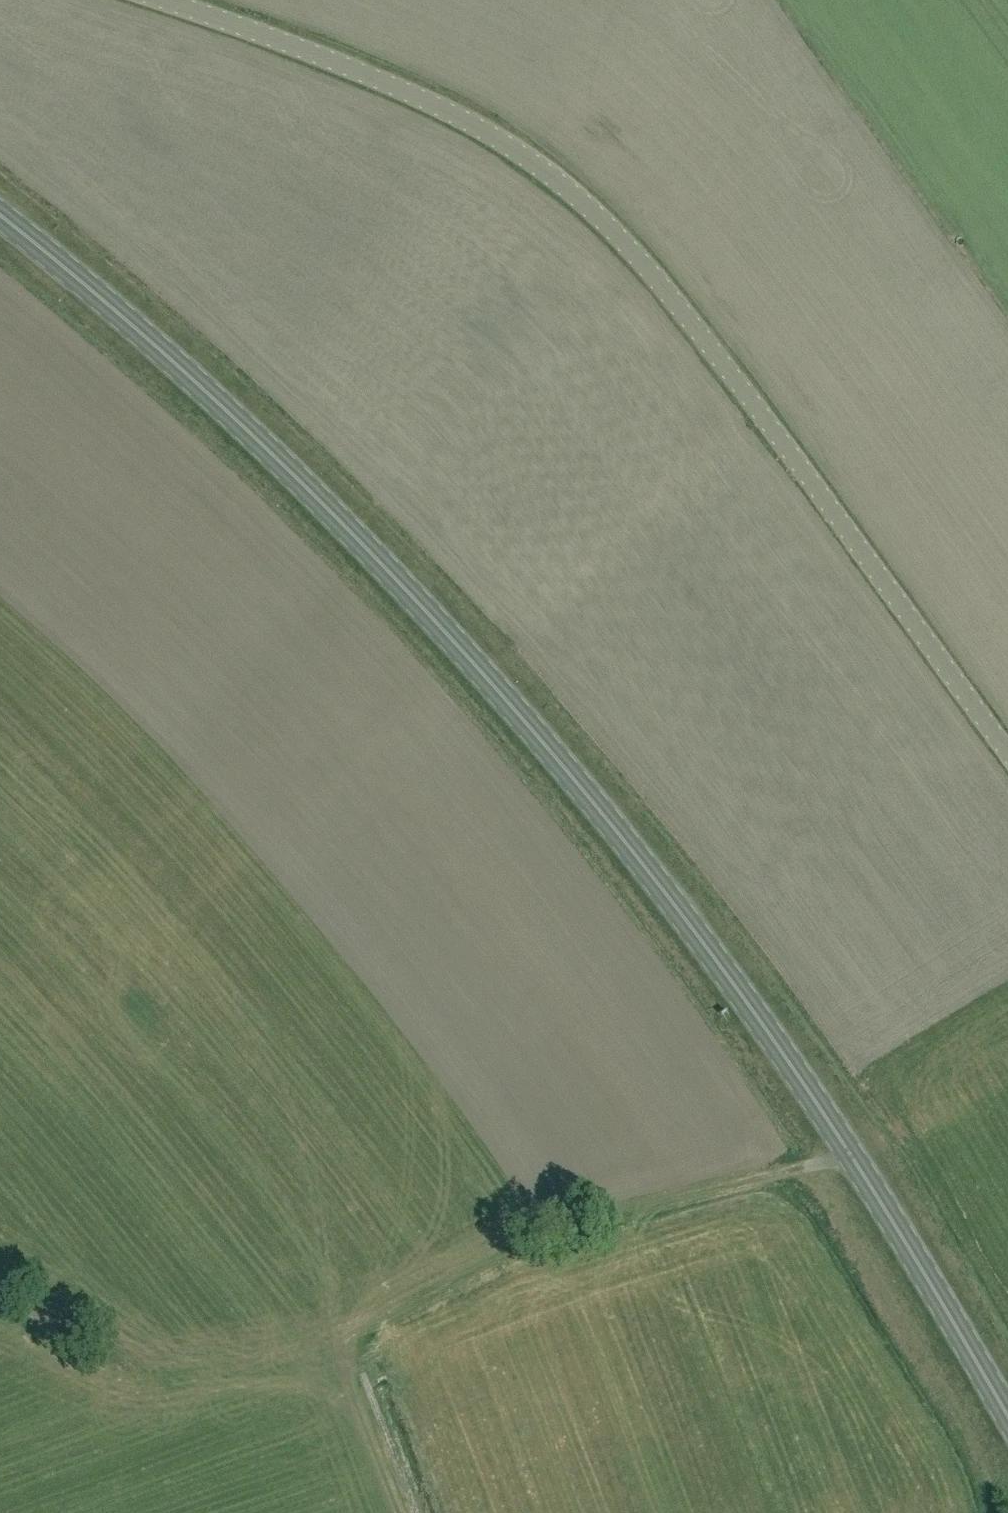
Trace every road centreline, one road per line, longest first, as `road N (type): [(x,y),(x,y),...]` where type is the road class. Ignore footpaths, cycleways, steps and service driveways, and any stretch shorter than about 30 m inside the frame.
road 1 (primary): [(1007,1418),(941,1302),(588,779),(443,621),(124,314),(0,214)]
road 2 (unclassified): [(1007,753),(637,248),(590,200),(524,148),(444,105),(154,0)]

